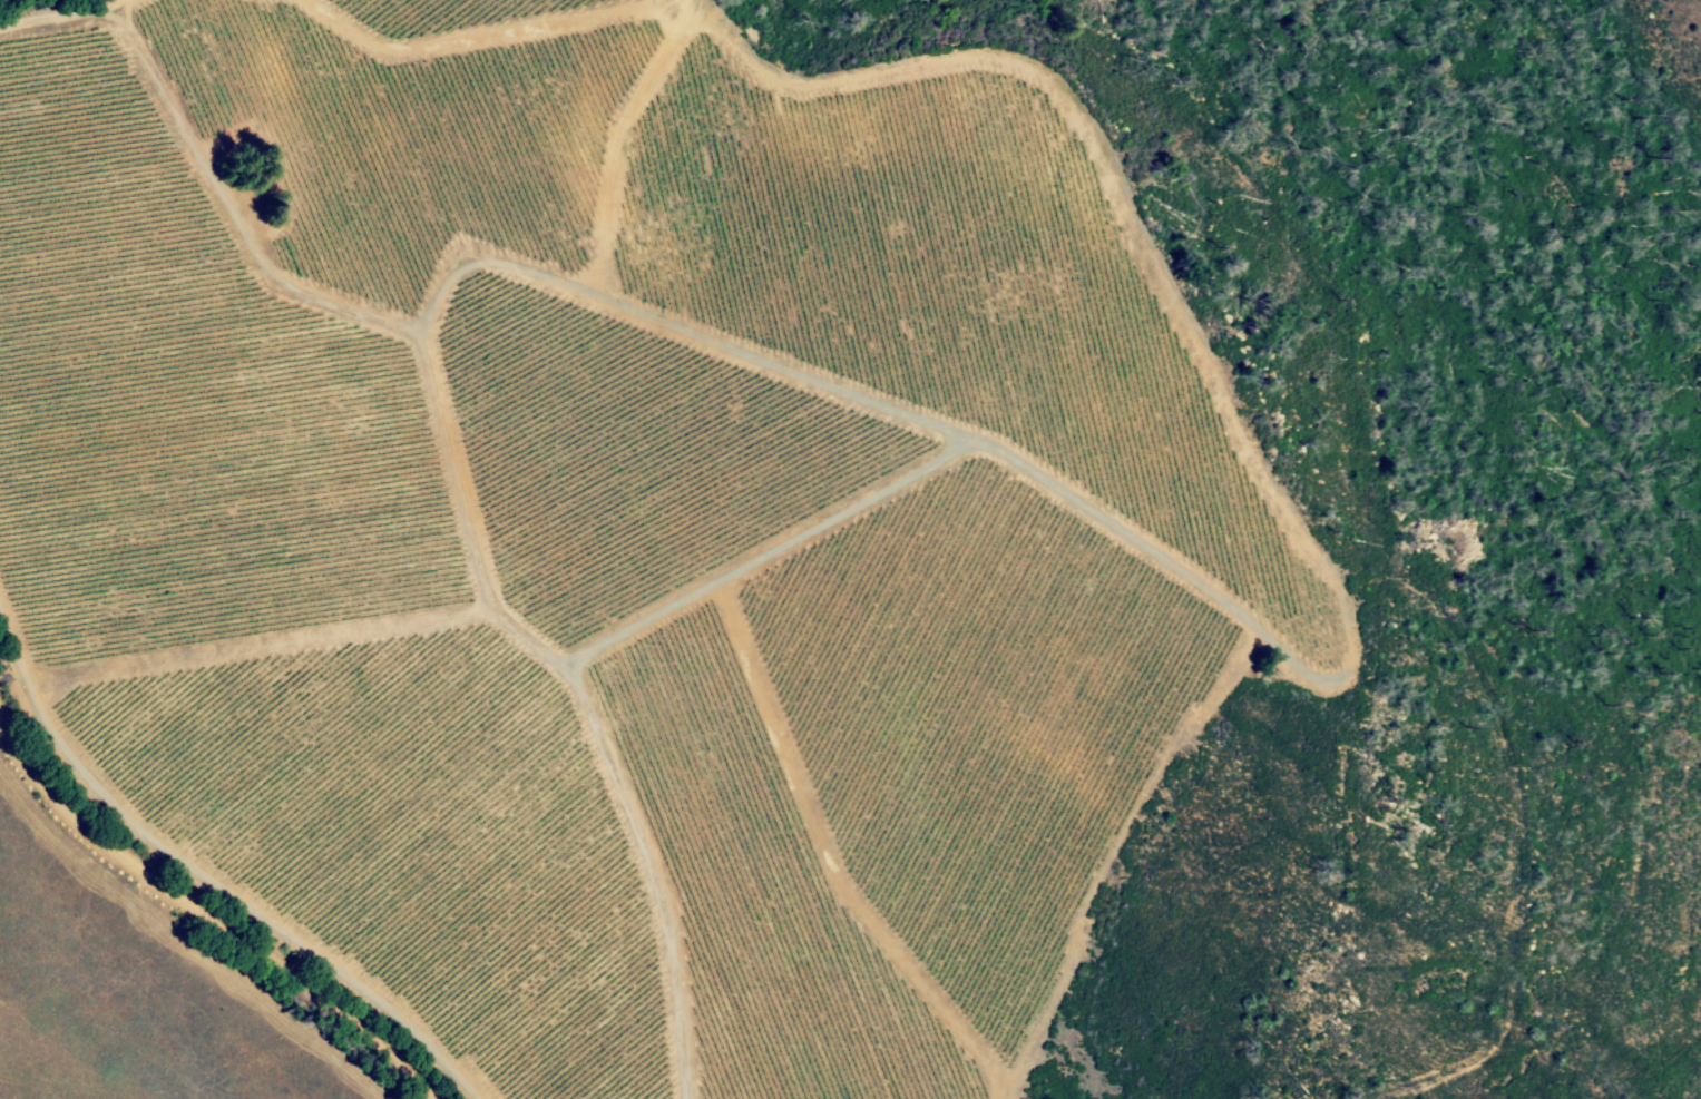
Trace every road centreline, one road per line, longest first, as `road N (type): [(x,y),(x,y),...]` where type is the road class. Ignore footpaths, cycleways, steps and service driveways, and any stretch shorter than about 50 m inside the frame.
road 1 (residential): [(0,715),(57,798),(108,845),(348,1021),(430,1098)]

